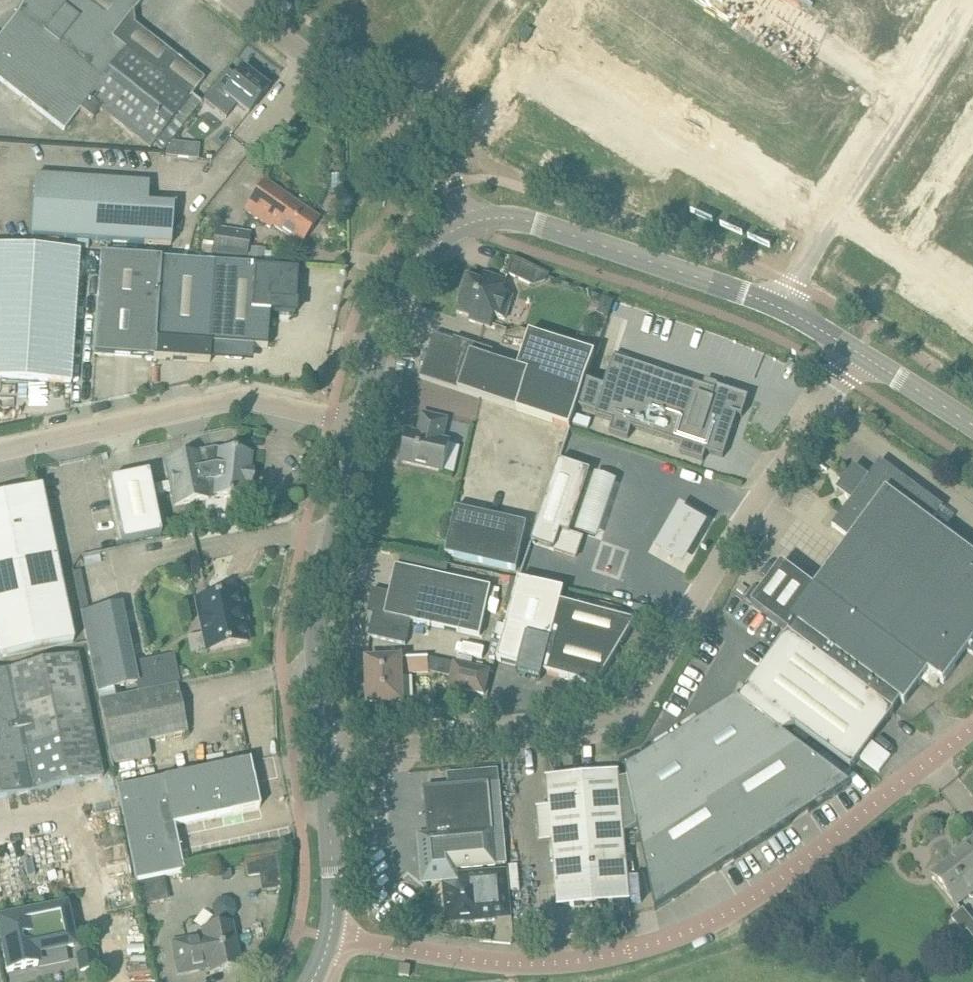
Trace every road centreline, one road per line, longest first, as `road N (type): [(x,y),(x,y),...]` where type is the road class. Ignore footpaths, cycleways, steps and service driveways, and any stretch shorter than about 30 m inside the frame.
road 1 (unclassified): [(325,757),(592,730),(620,717),(858,351)]
road 2 (unclassified): [(350,940),(543,964),(659,943),(729,914),(972,726)]
road 3 (residential): [(519,56),(660,146),(672,128),(796,215),(833,227)]
road 4 (unclassified): [(0,451),(242,398),(360,425)]
road 5 (tertiary): [(325,757),(317,621),(360,425)]
road 6 (tertiary): [(789,312),(525,219),(470,221)]
road 7 (unclassified): [(470,221),(439,162),(237,0)]
road 8 (residential): [(972,1),(833,227)]
road 9 (tertiary): [(360,425),(383,335),(408,285),(440,242),(470,221)]
road 10 (tertiary): [(330,936),(325,757)]
road 11 (residential): [(833,227),(856,230),(972,303)]
road 12 (tertiary): [(972,425),(858,351)]

